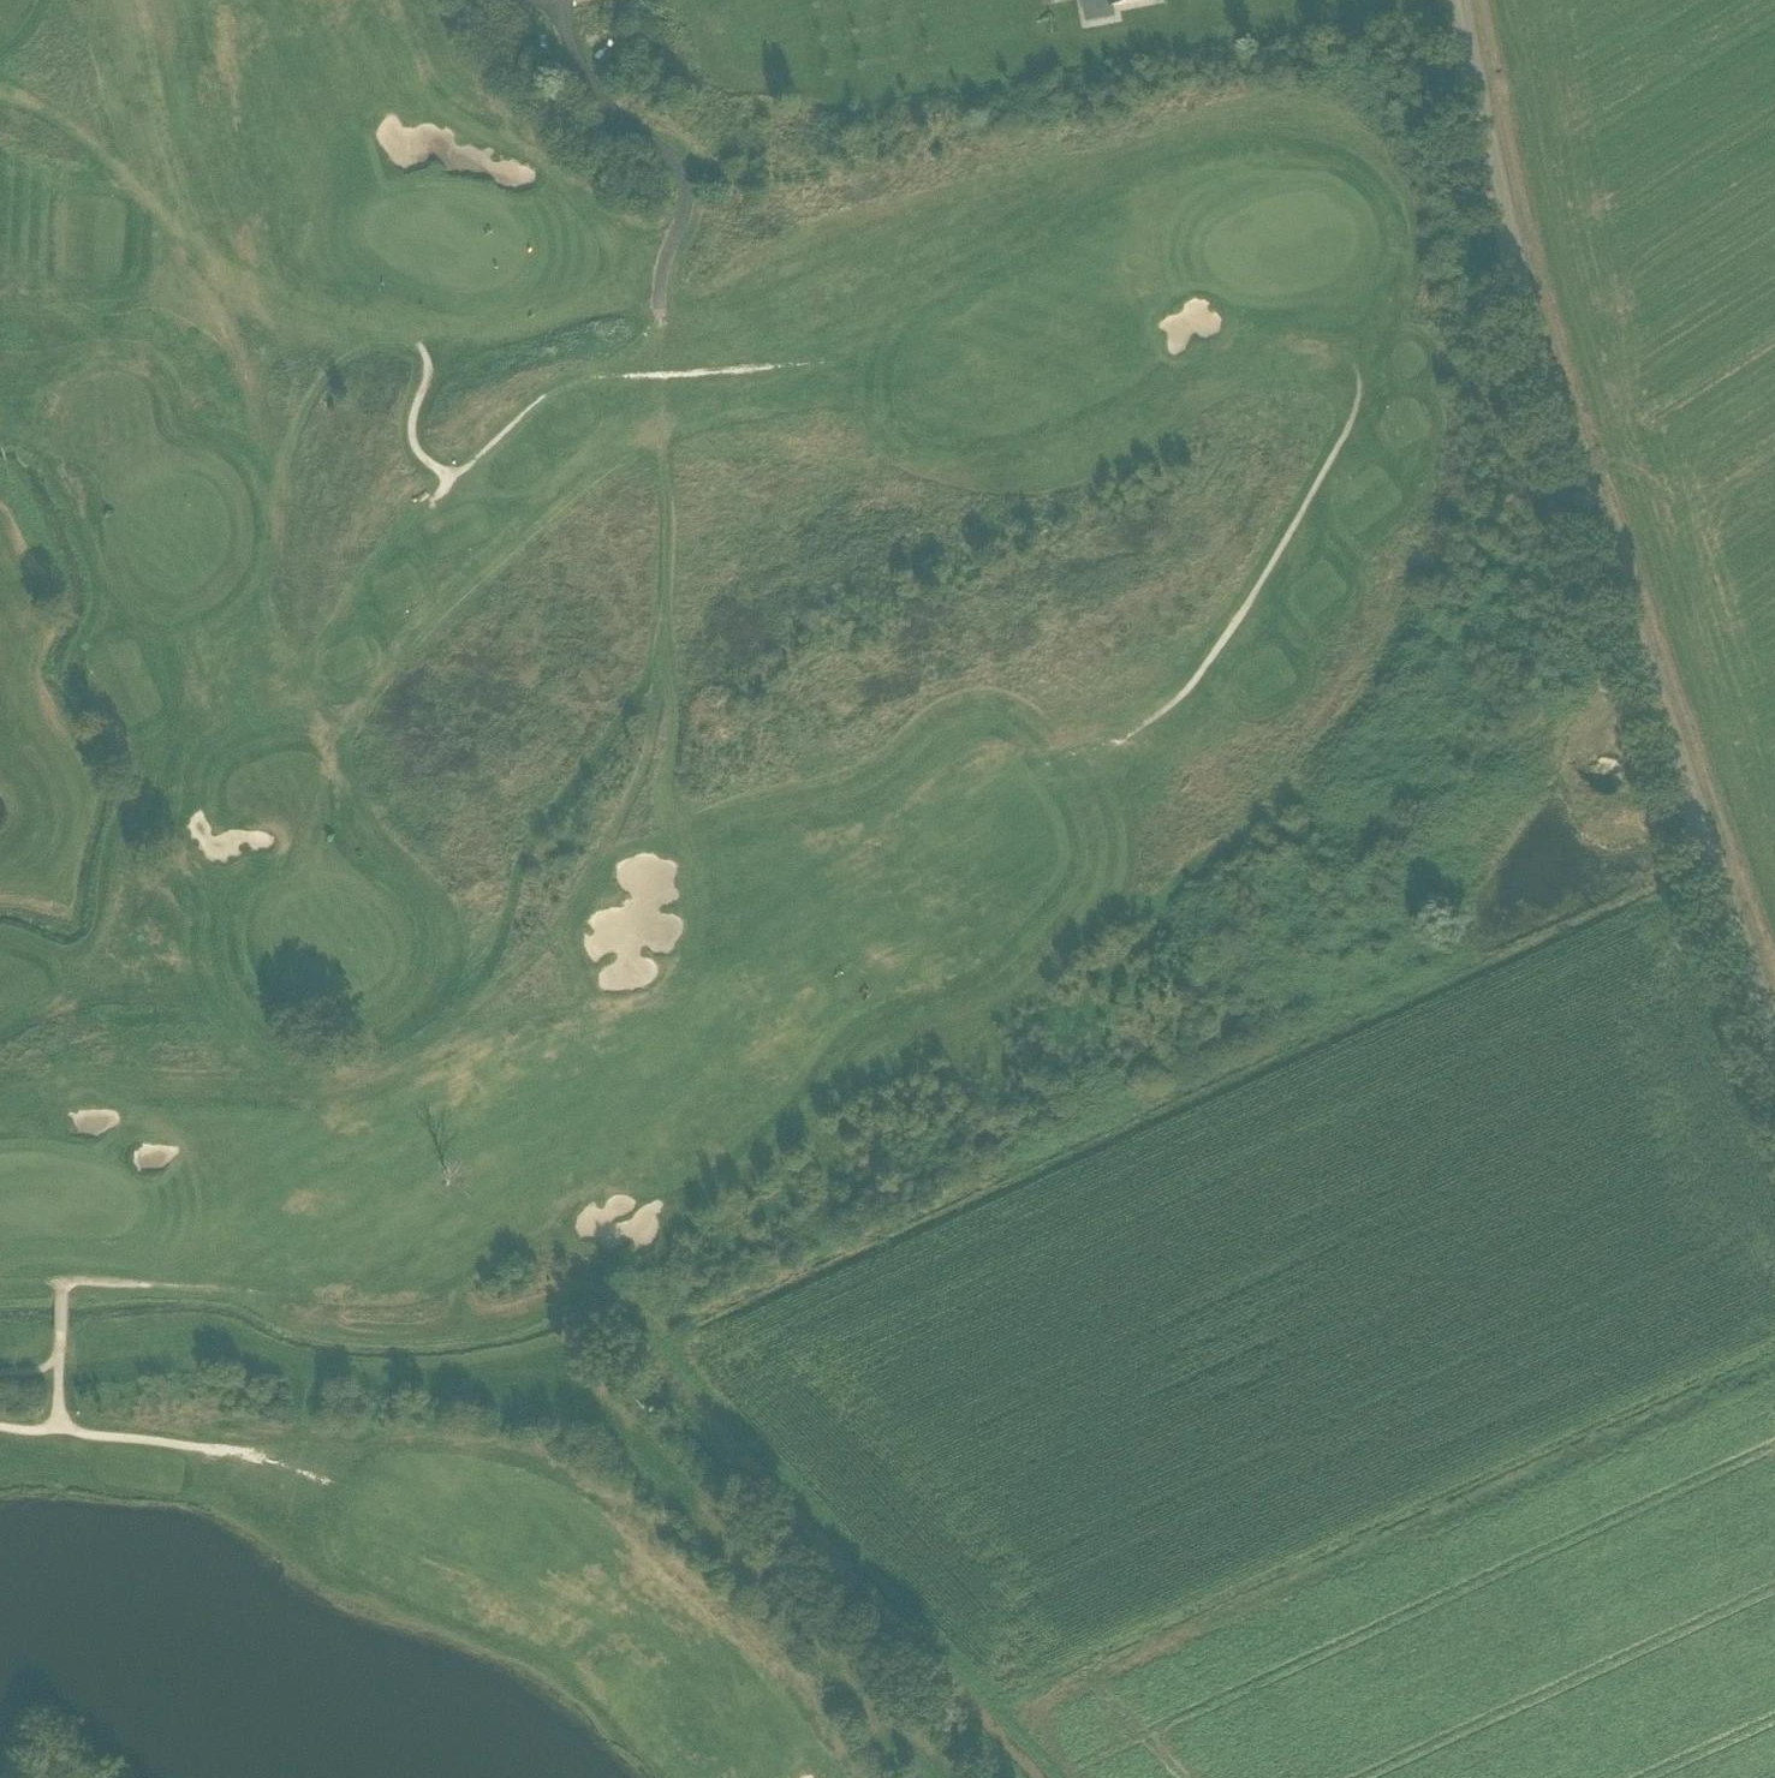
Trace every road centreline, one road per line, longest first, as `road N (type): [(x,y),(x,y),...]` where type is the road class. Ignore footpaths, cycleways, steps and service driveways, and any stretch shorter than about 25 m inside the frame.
road 1 (unclassified): [(1774,1065),(1564,465),(1452,0)]

